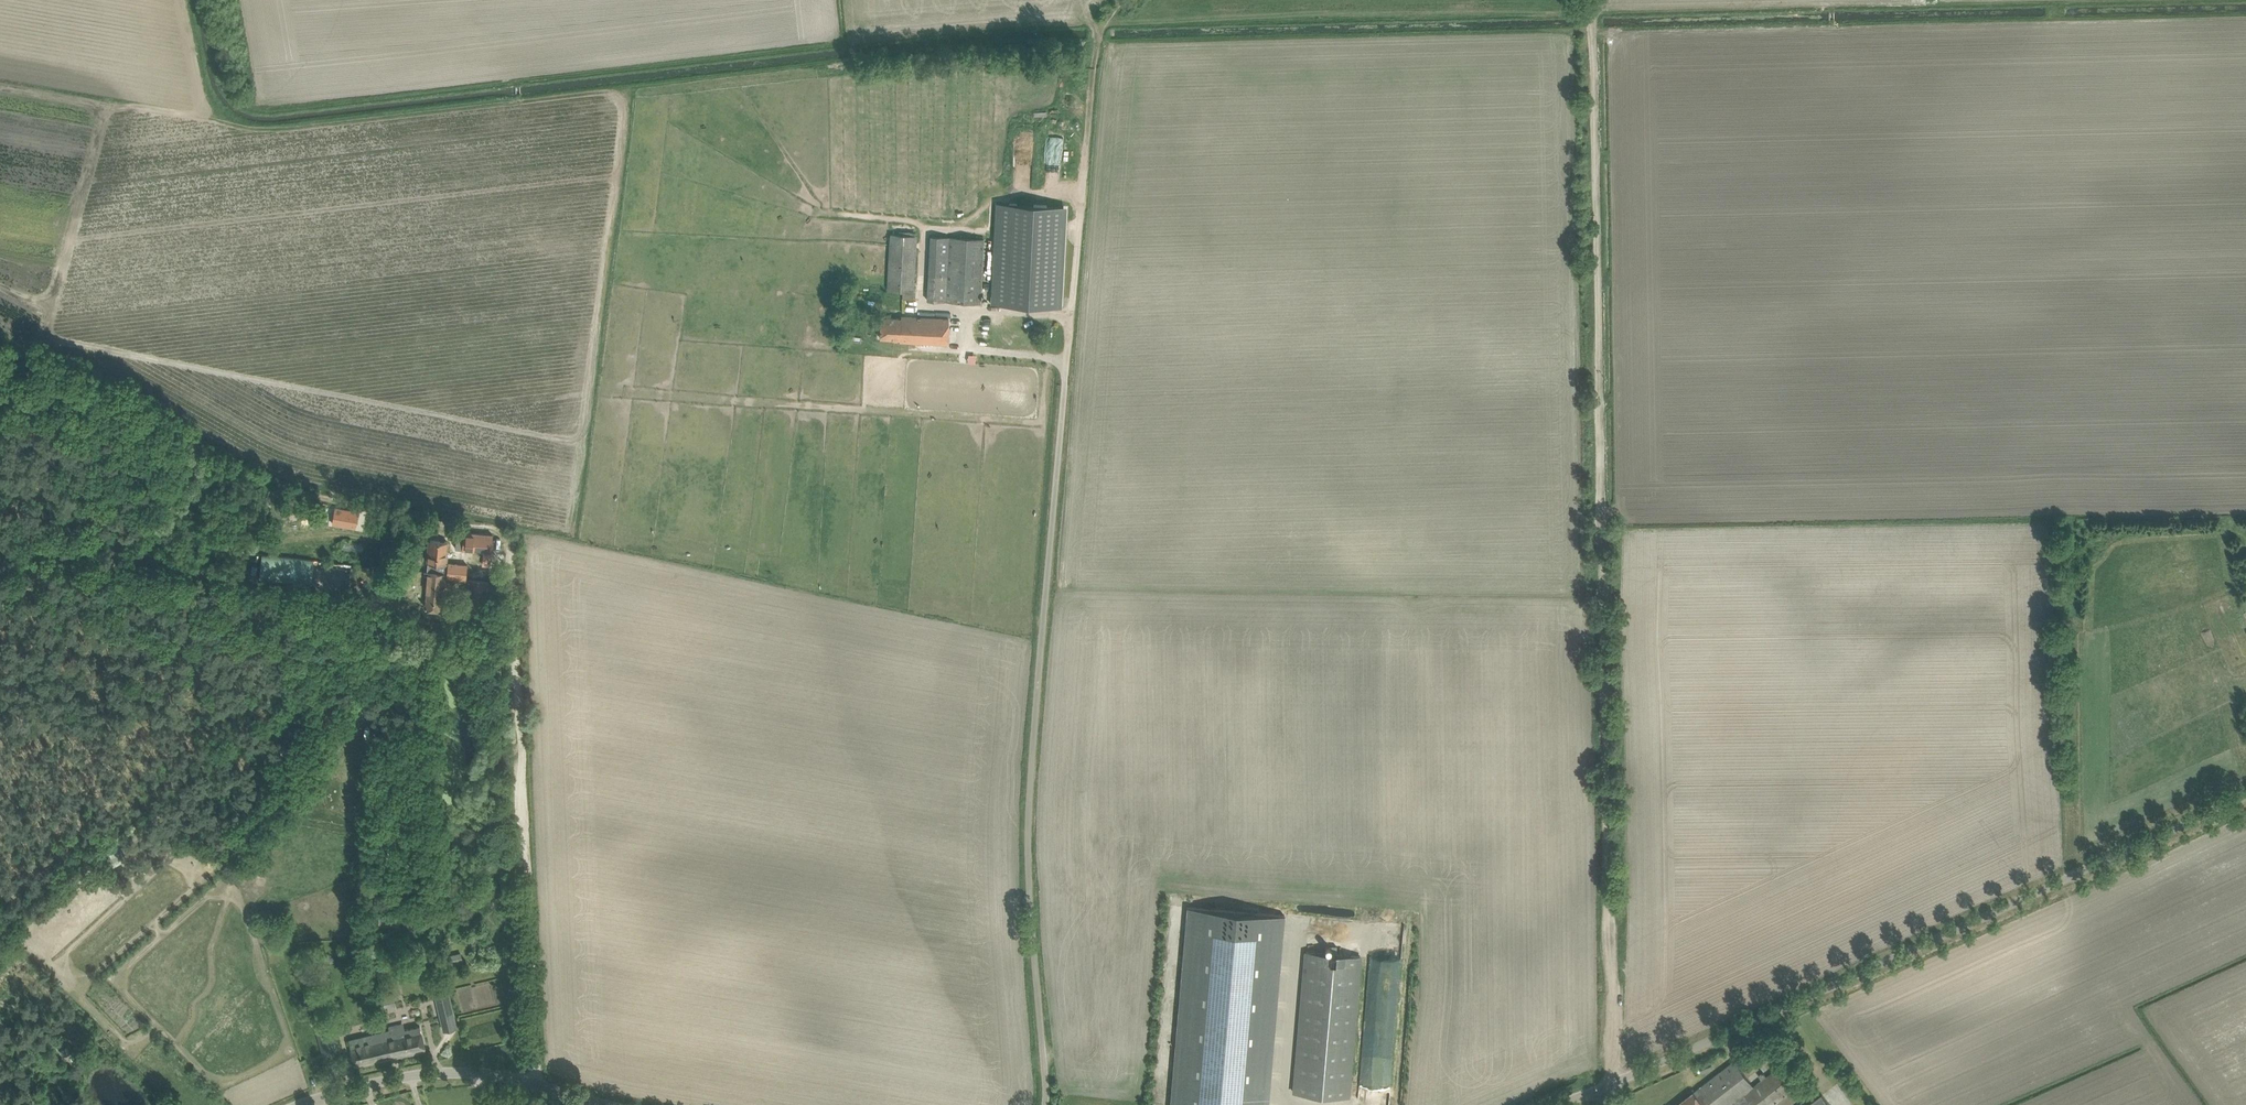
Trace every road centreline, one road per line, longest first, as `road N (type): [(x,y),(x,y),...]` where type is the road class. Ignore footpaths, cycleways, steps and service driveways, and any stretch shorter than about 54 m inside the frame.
road 1 (track): [(1596,0),(1611,1086)]
road 2 (unclassified): [(1047,1104),(1028,819),(1079,220)]
road 3 (unclassified): [(1611,1086),(2245,794)]
road 4 (track): [(534,1076),(515,574)]
road 5 (unclassified): [(640,1104),(463,1062),(402,1062),(330,1079),(279,1104)]
road 6 (track): [(1127,0),(1097,34),(1079,220)]

